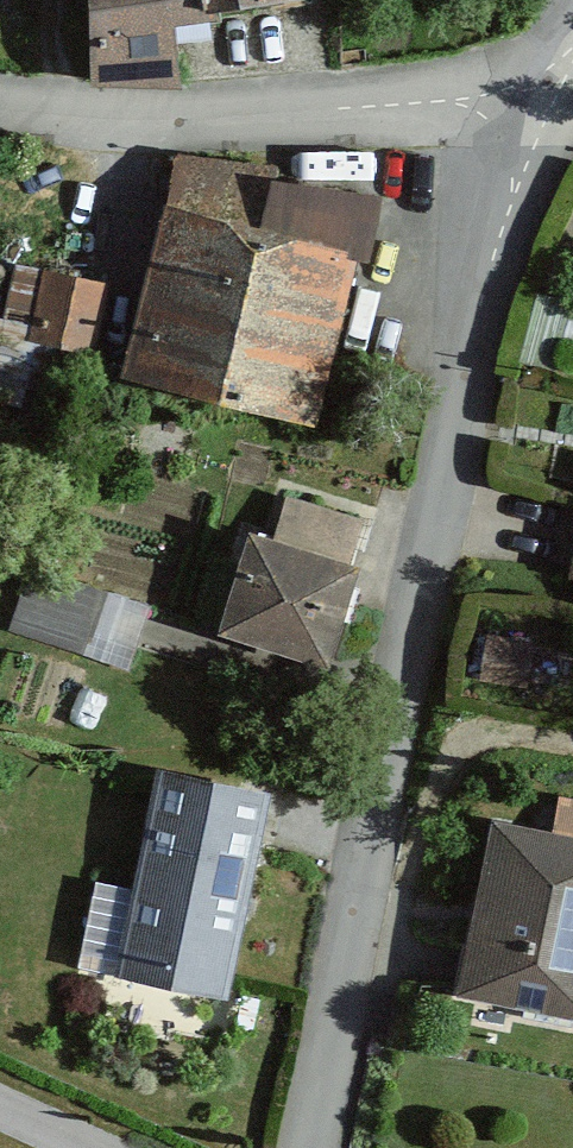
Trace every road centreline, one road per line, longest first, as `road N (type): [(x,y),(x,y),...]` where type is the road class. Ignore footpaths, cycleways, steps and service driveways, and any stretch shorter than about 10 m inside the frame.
road 1 (residential): [(540,91),(299,1147)]
road 2 (residential): [(540,91),(215,134),(0,116)]

